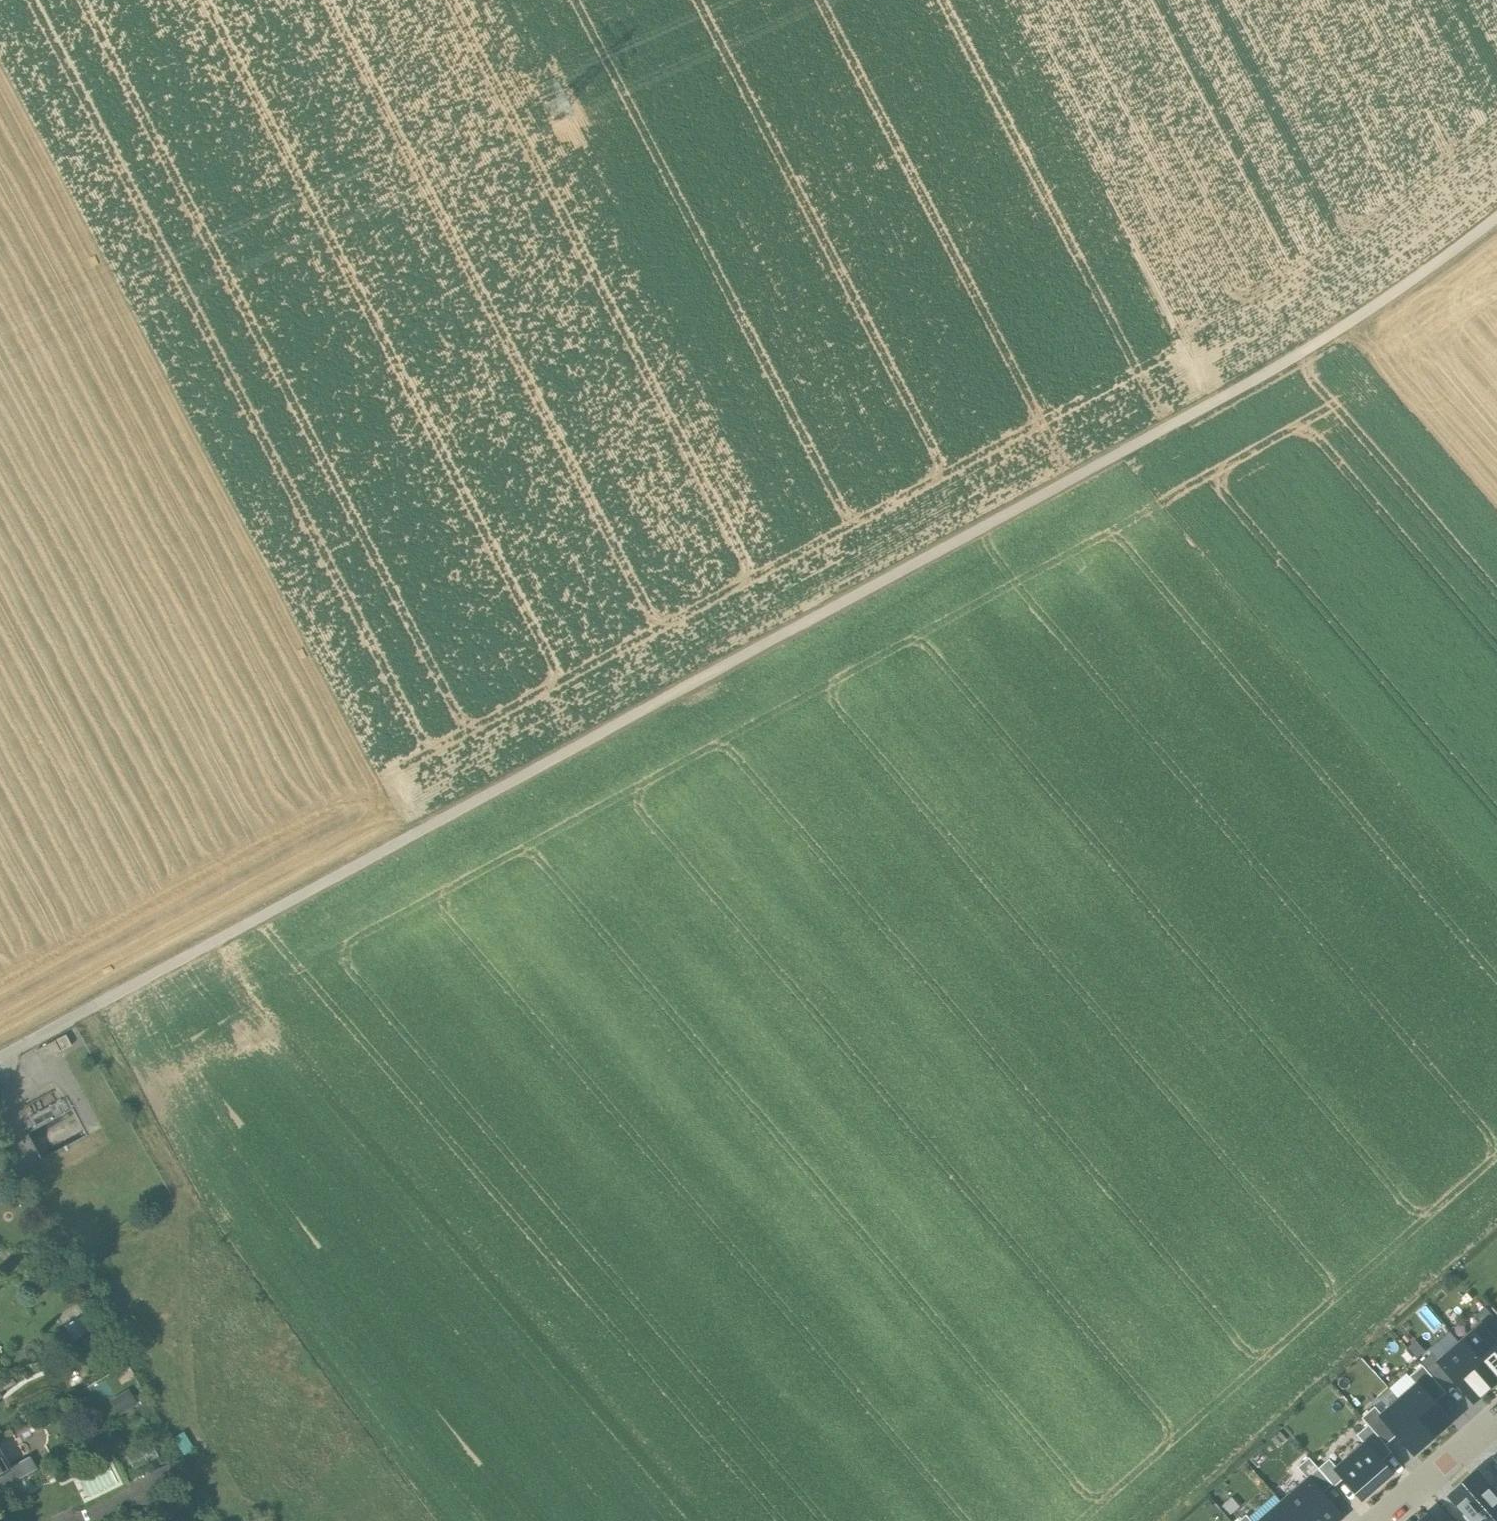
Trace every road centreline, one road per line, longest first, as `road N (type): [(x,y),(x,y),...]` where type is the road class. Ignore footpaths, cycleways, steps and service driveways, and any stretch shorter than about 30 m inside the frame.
road 1 (track): [(0,1055),(1254,378),(1496,215)]
road 2 (residential): [(1389,1520),(1496,1430)]

